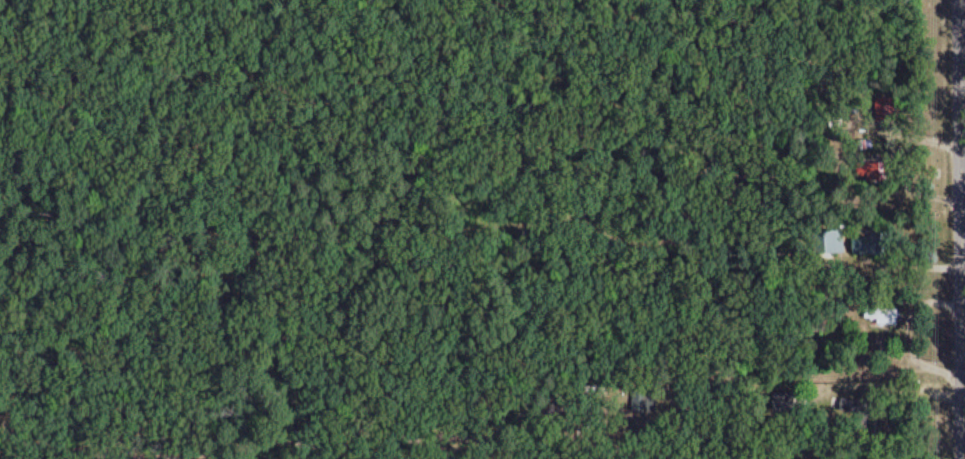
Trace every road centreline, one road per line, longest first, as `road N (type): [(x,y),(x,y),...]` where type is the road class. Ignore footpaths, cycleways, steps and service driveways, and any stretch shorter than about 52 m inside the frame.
road 1 (tertiary): [(961,458),(960,0)]

